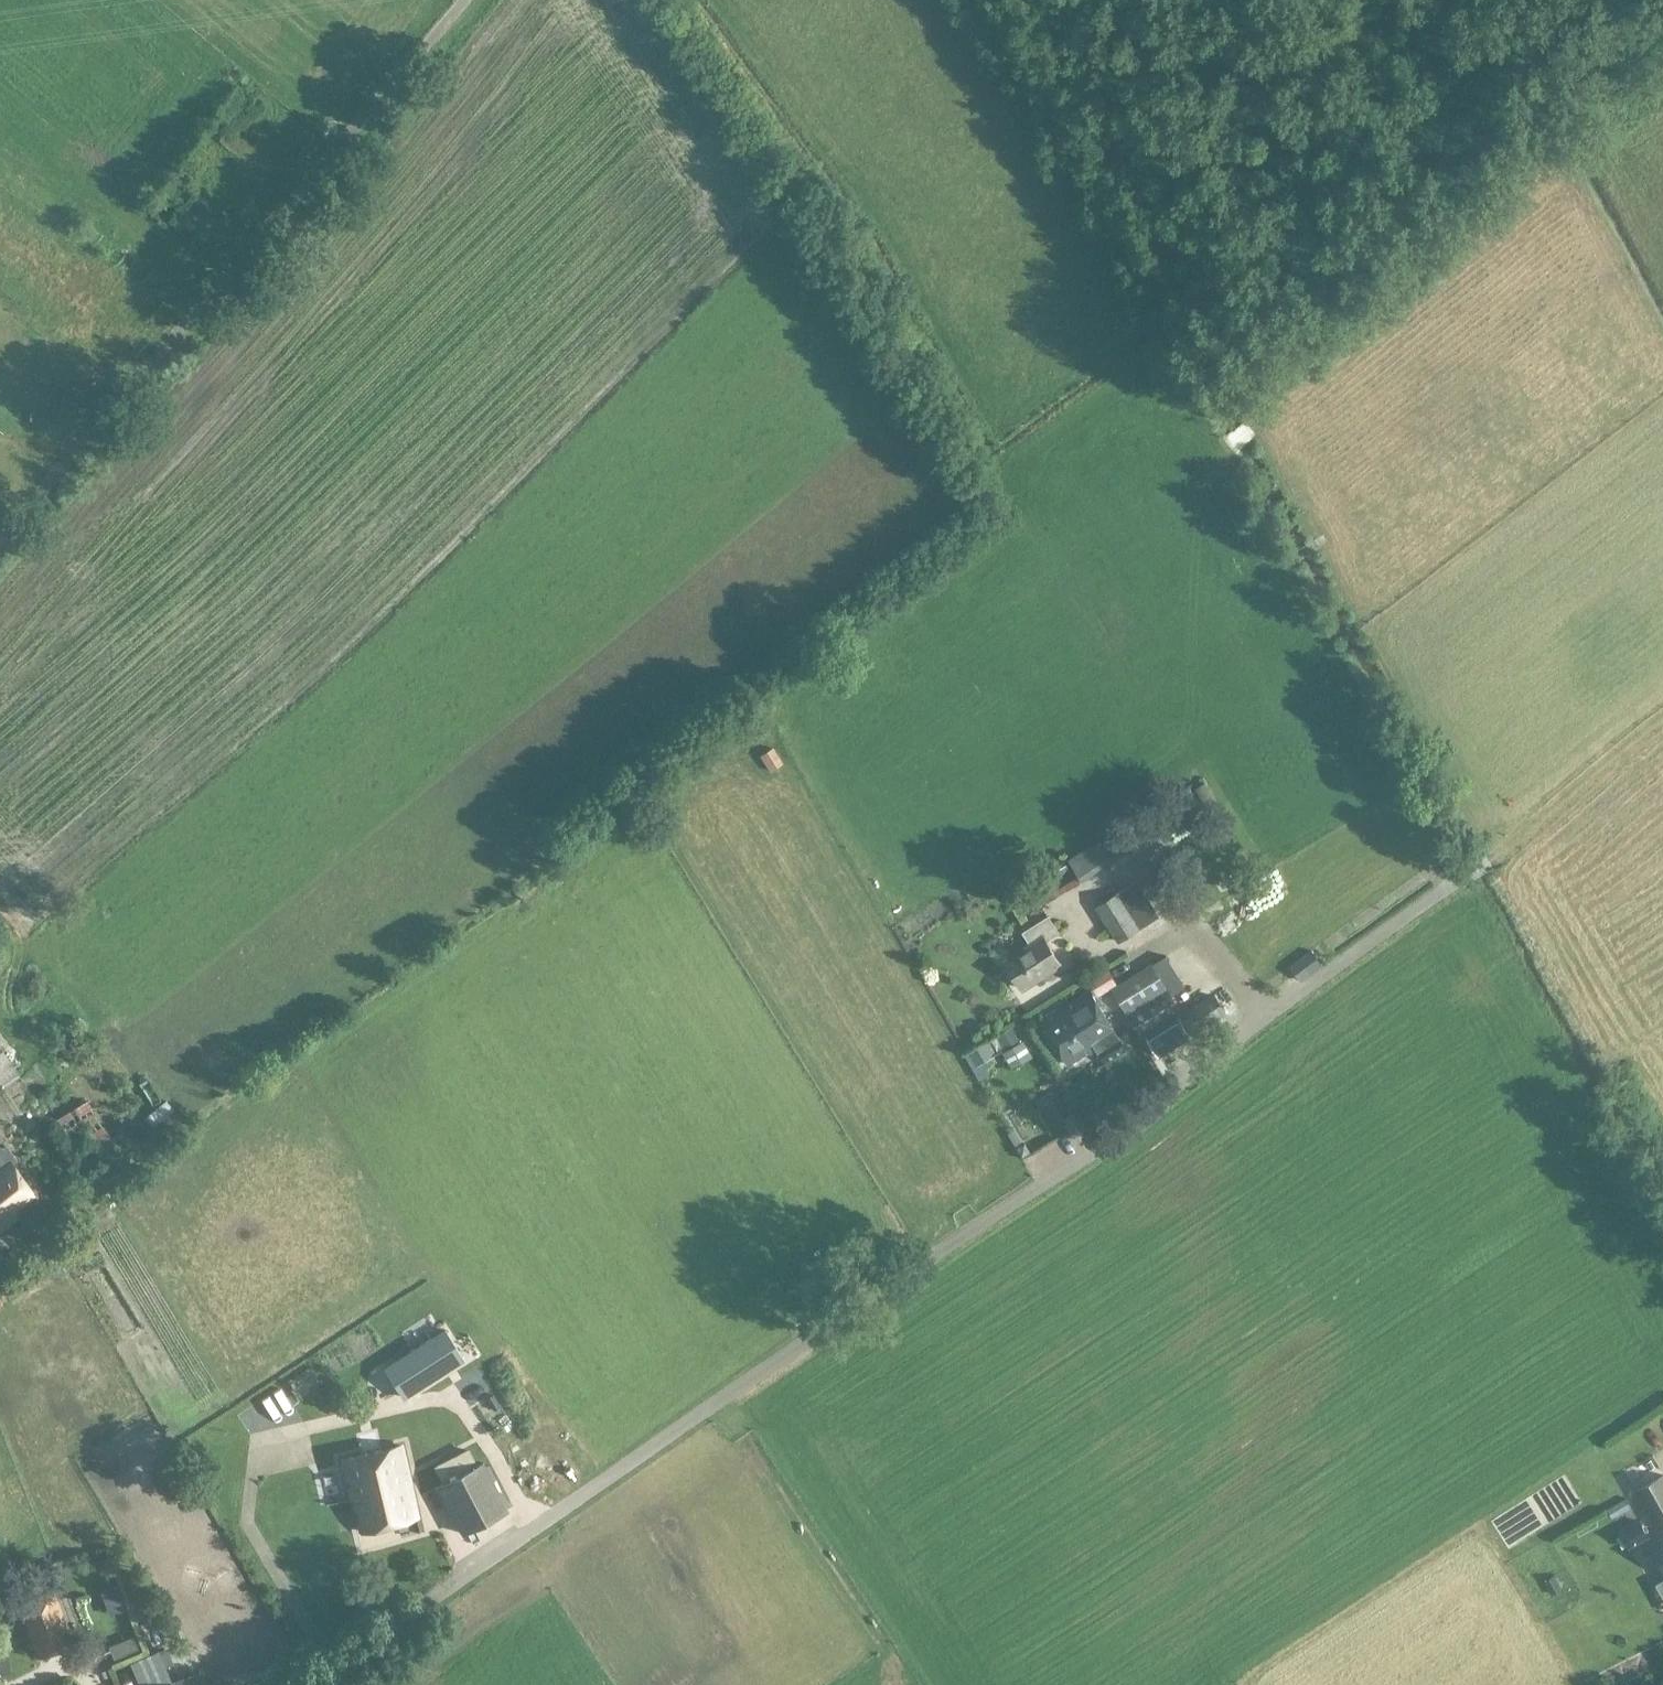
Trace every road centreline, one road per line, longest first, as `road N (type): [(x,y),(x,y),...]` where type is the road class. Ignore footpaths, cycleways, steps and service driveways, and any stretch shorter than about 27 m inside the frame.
road 1 (unclassified): [(316,1684),(486,1559),(1076,1169),(1264,1020),(1495,857)]
road 2 (track): [(1495,857),(1662,729)]

